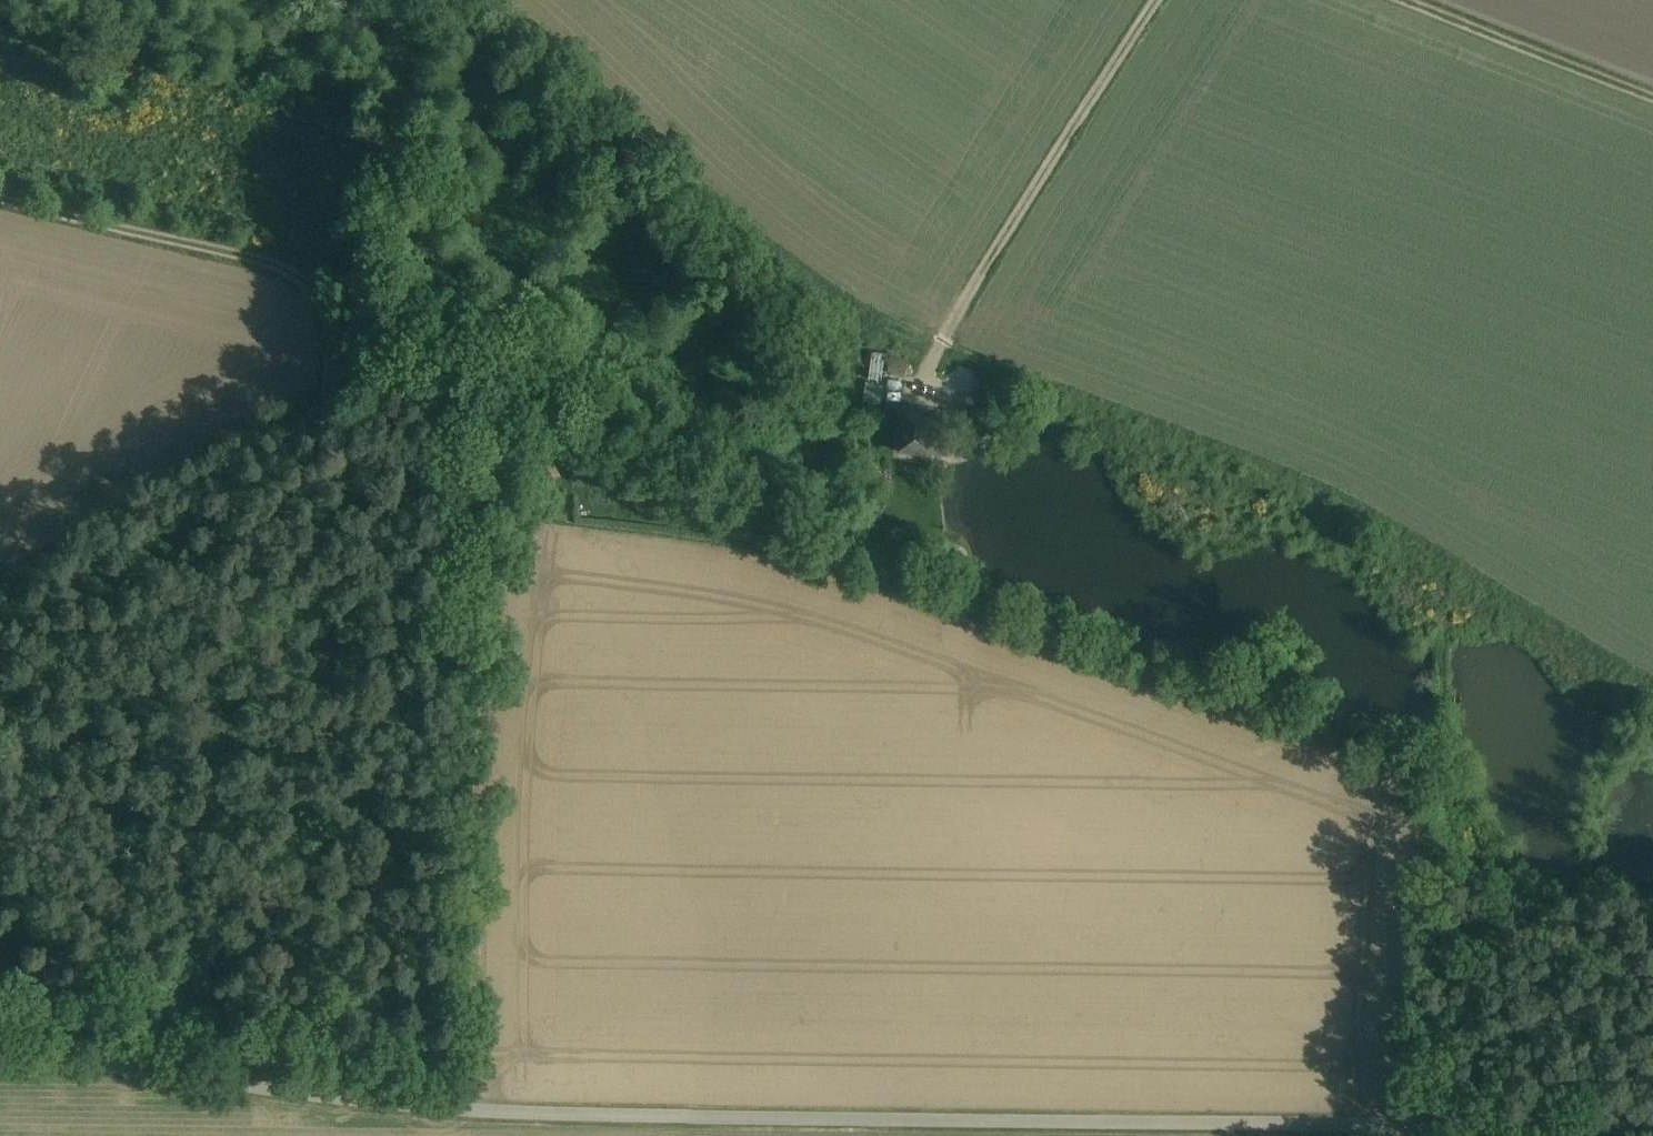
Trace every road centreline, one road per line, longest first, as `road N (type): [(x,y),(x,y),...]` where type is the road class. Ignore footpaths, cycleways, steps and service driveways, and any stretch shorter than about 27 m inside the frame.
road 1 (unclassified): [(1652,1129),(398,1109),(0,1055)]
road 2 (track): [(398,1109),(391,817),(328,543),(319,310),(300,279),(270,269),(0,201)]
road 3 (track): [(937,360),(1154,0)]
road 4 (track): [(1652,101),(1401,0)]

